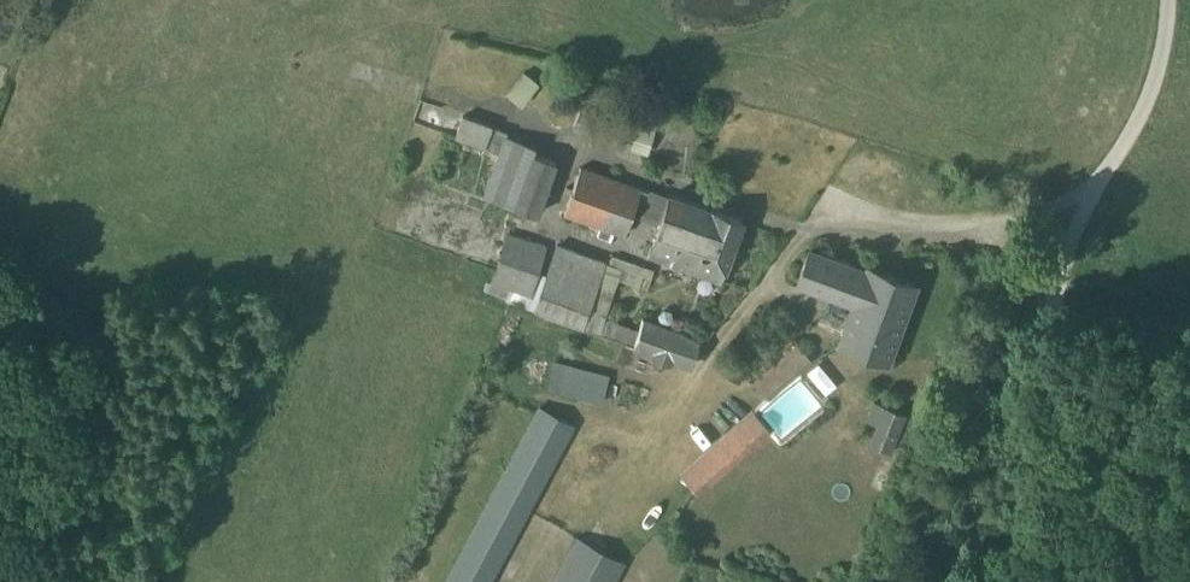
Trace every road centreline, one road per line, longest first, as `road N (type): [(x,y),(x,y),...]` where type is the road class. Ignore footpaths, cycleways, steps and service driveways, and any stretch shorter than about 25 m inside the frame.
road 1 (track): [(1073,581),(1052,312),(1097,184)]
road 2 (unclassified): [(1169,0),(1151,94),(1097,184)]

